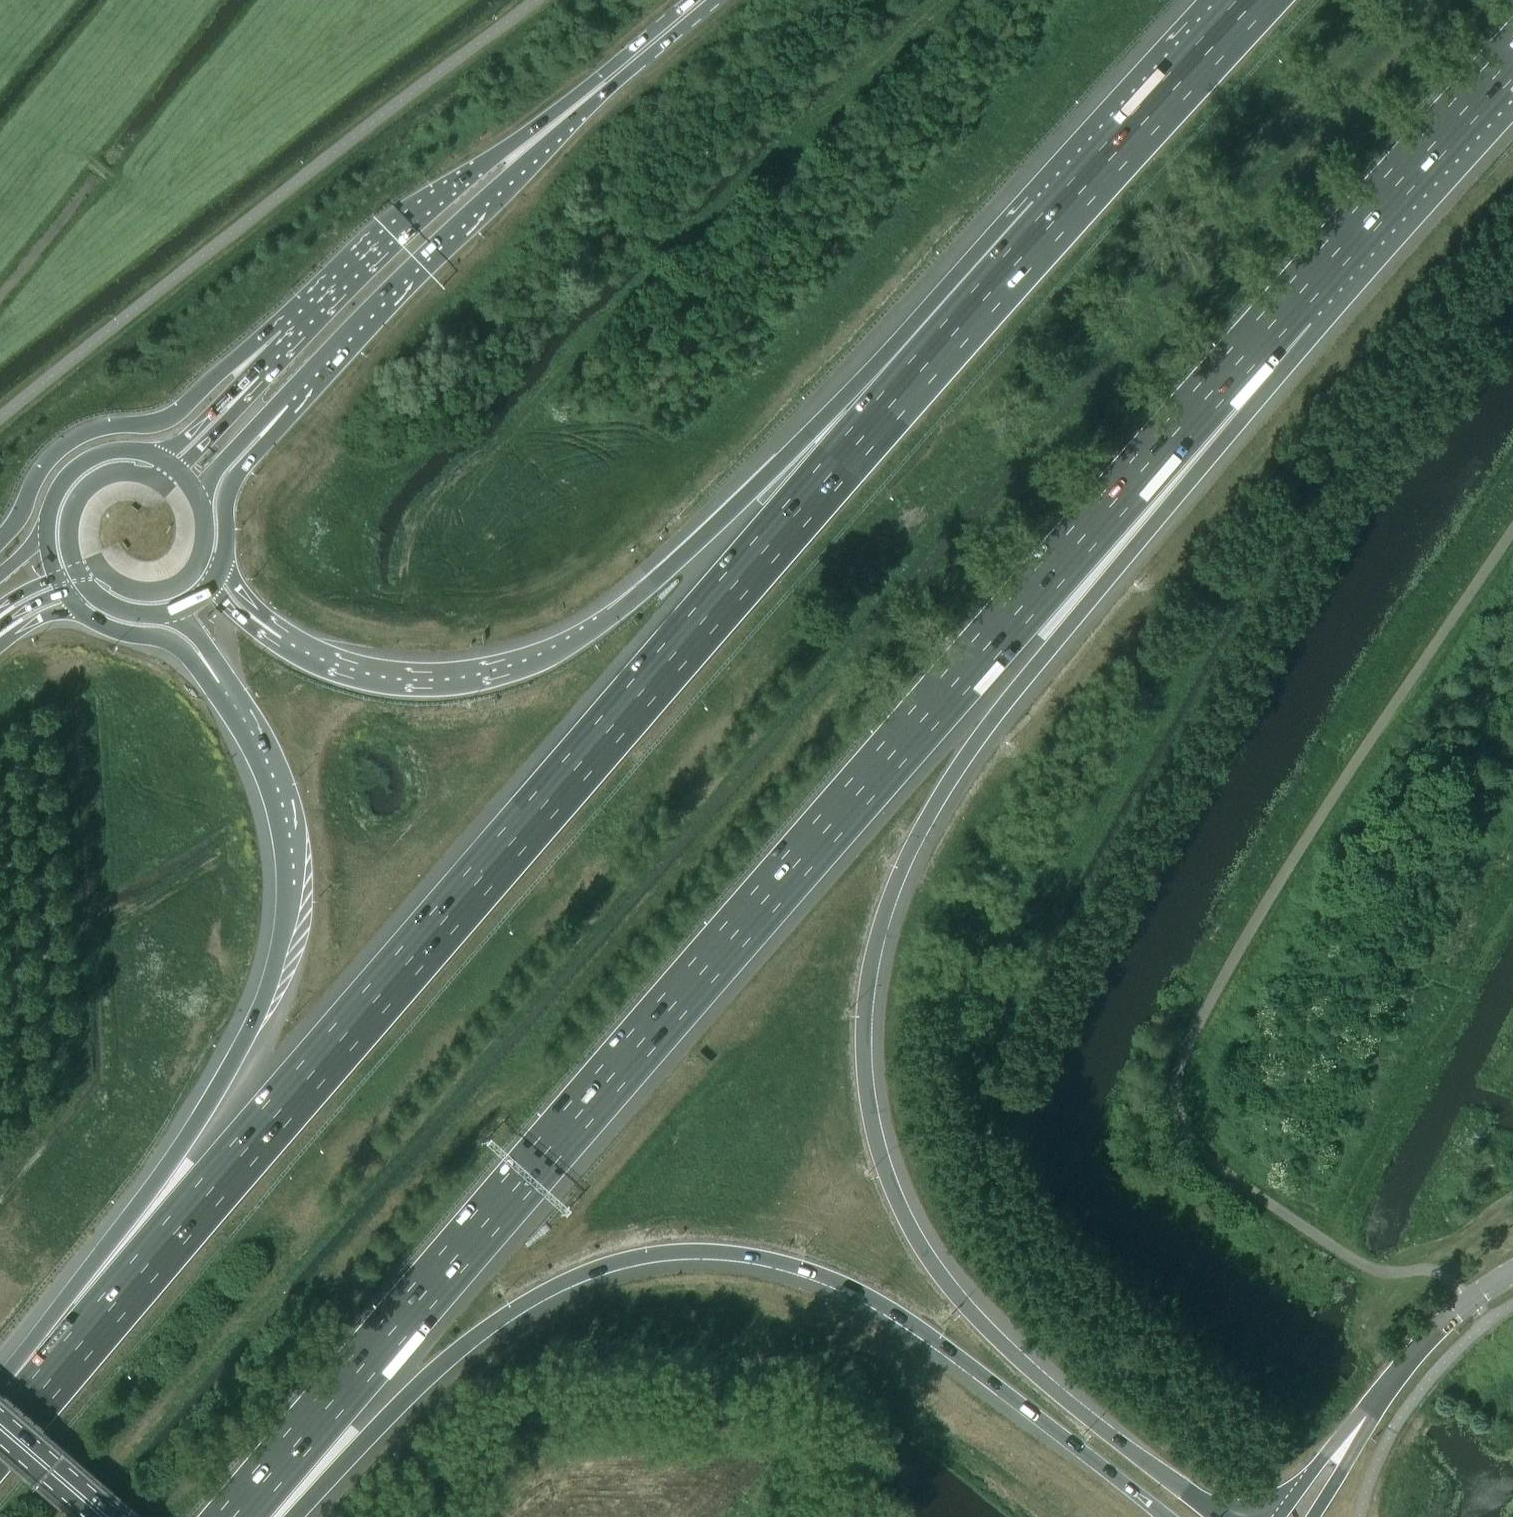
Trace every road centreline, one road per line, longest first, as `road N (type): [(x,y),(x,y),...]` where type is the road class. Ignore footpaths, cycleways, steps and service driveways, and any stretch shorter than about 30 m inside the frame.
road 1 (motorway): [(233,1516),(1287,306)]
road 2 (motorway): [(1055,218),(36,1395)]
road 3 (motorway): [(1214,1516),(1045,1384),(939,1275),(881,1161),(862,1024),(883,918),(931,810),(1287,306)]
road 4 (motorway): [(284,1516),(429,1375),(512,1310),(616,1262),(687,1251),(780,1261),(865,1295),(1165,1516)]
road 5 (motorway): [(1055,218),(645,589),(581,635),(495,670),(431,680),(352,670),(281,638)]
road 6 (motorway): [(219,683),(260,747),(286,820),(294,883),(287,937),(234,1059),(36,1395)]
road 7 (primary): [(281,399),(605,82)]
road 8 (primary): [(605,82),(399,226),(286,337)]
road 9 (primary): [(286,337),(224,367),(168,419),(72,439),(42,466),(0,539)]
road 10 (motorway): [(1287,306),(1512,56)]
road 11 (motorway): [(1256,0),(1055,218)]
road 12 (unclassified): [(1376,1402),(1421,1344),(1512,1272)]
road 13 (primary): [(223,567),(228,488),(269,439),(281,399)]
road 14 (primary): [(178,471),(159,478),(116,473),(88,486),(68,528),(76,571)]
road 15 (motorway): [(80,610),(112,629),(170,642),(219,683)]
road 16 (primary): [(158,456),(115,451),(75,469),(57,492),(47,535)]
road 17 (unclassified): [(1376,1402),(1278,1516)]
road 18 (primary): [(76,571),(95,567),(129,588),(157,593),(181,584),(196,566)]
road 19 (primary): [(104,1516),(0,1427)]
road 20 (primary): [(201,507),(216,469),(281,399)]
road 21 (unclassified): [(1314,1516),(1376,1402)]
road 22 (primary): [(703,0),(605,82)]
road 23 (primary): [(251,372),(158,456)]
road 24 (primary): [(251,372),(233,414),(178,471)]

